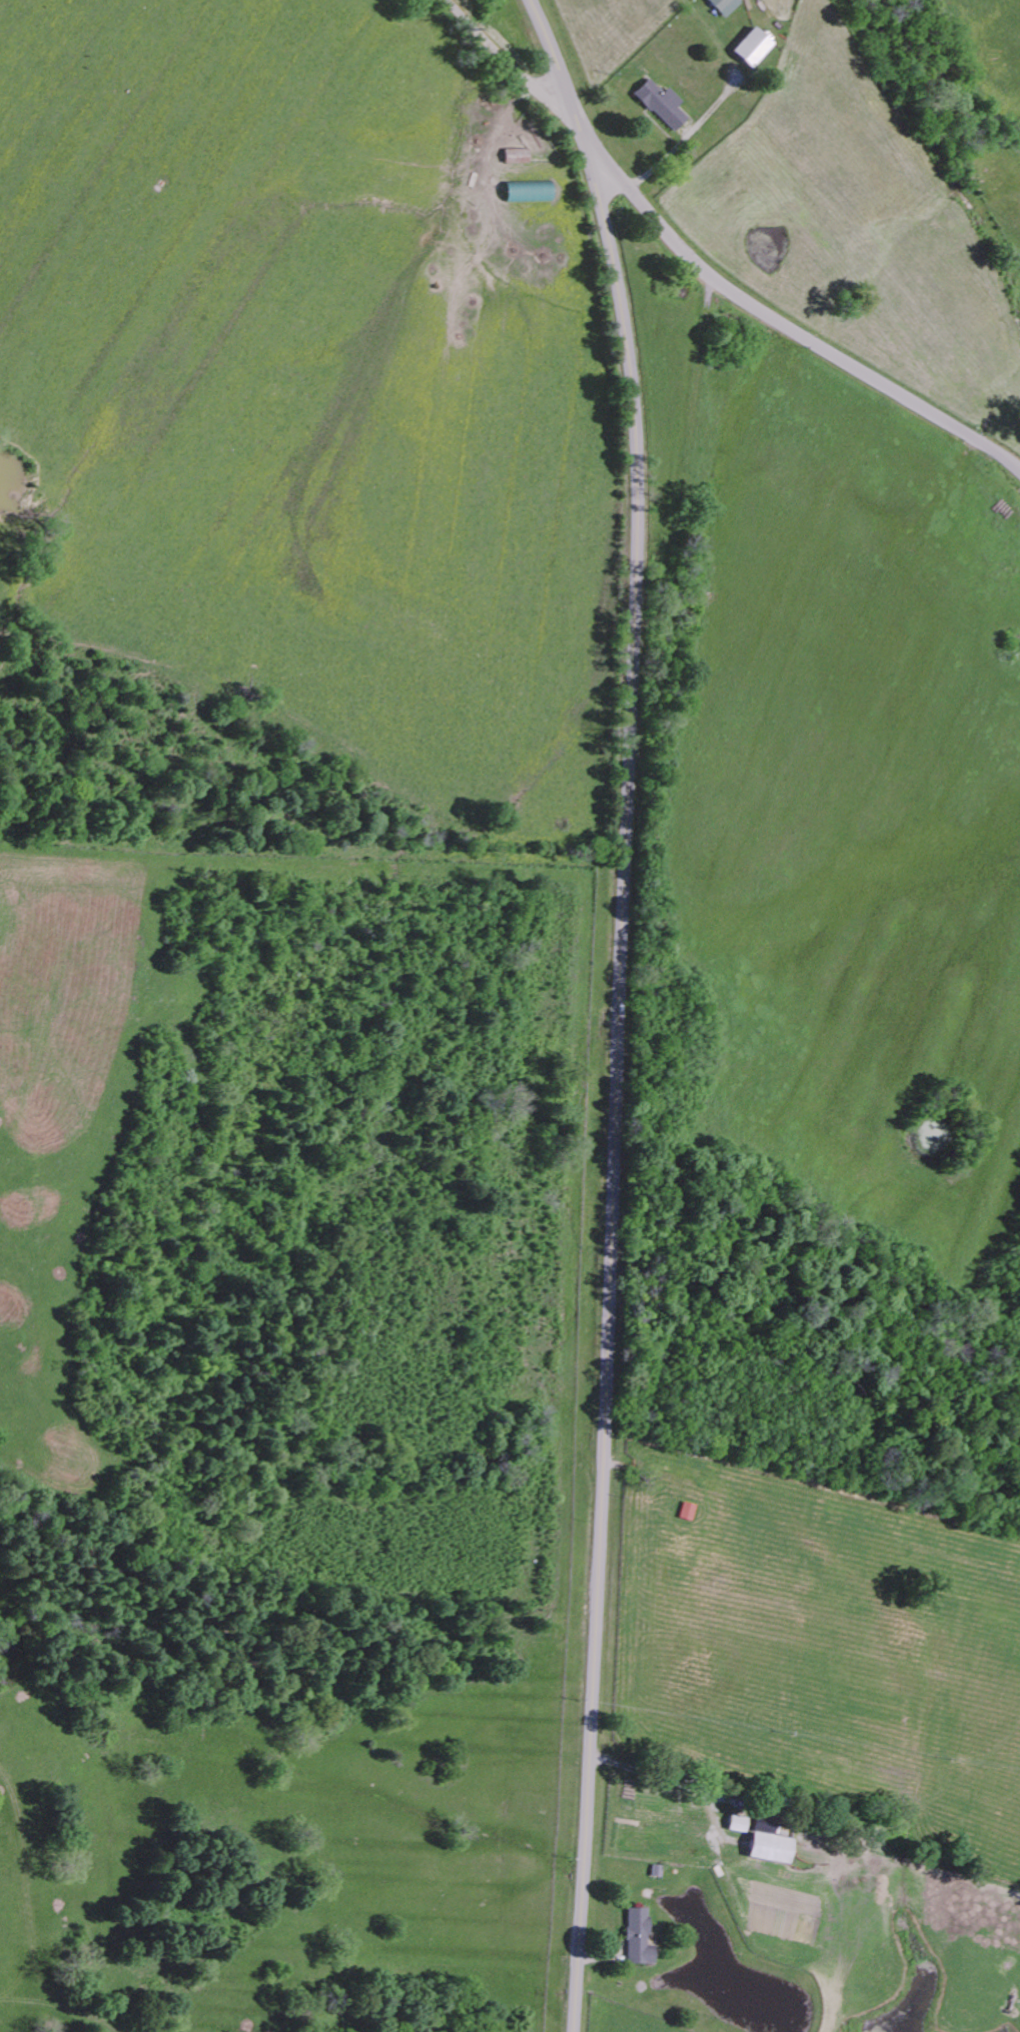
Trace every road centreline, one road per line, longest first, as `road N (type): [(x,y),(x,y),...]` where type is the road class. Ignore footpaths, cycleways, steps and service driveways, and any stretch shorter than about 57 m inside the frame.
road 1 (secondary): [(577,2031),(604,1527),(641,481),(633,367),(610,232),(533,0)]
road 2 (residential): [(1019,470),(716,278),(451,0)]

